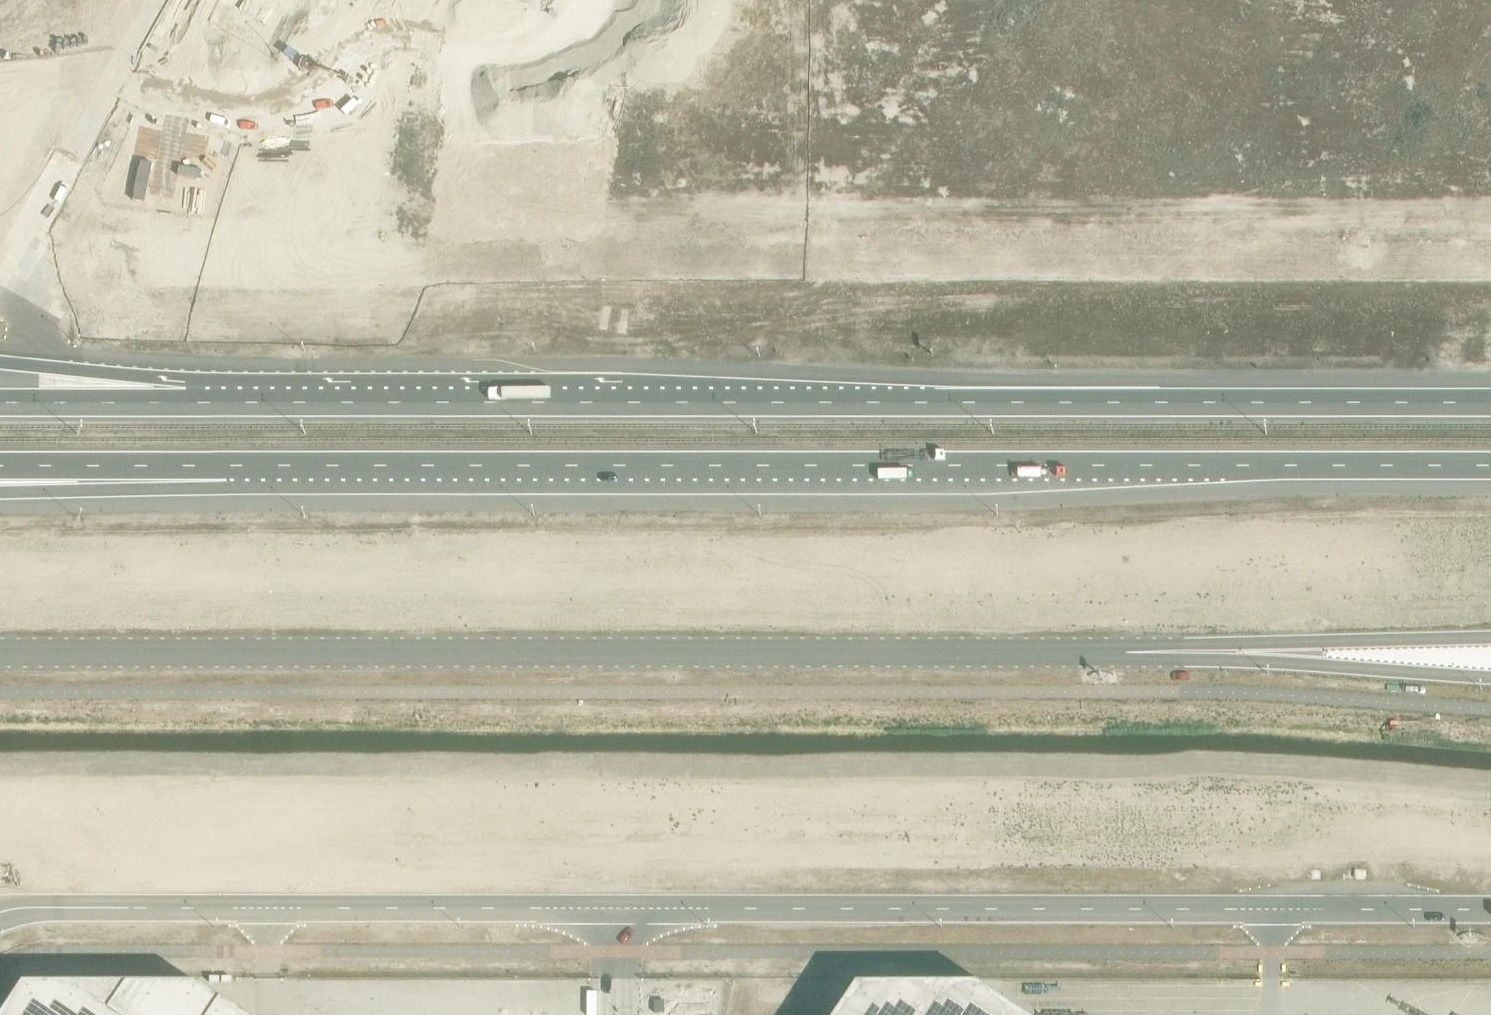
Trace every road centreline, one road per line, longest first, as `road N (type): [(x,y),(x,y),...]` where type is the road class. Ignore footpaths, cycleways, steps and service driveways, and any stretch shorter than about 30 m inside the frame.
road 1 (unclassified): [(0,916),(83,906),(1490,909)]
road 2 (trunk): [(1490,402),(186,402)]
road 3 (trunk): [(226,464),(1490,465)]
road 4 (tertiary): [(0,651),(1242,649)]
road 5 (tertiary): [(1242,649),(1490,675)]
road 6 (tertiary): [(1490,638),(1242,649)]
road 7 (trunk): [(0,491),(226,464)]
road 8 (trunk): [(0,464),(226,464)]
road 9 (trunk): [(186,402),(0,366)]
road 10 (trunk): [(186,402),(0,402)]

